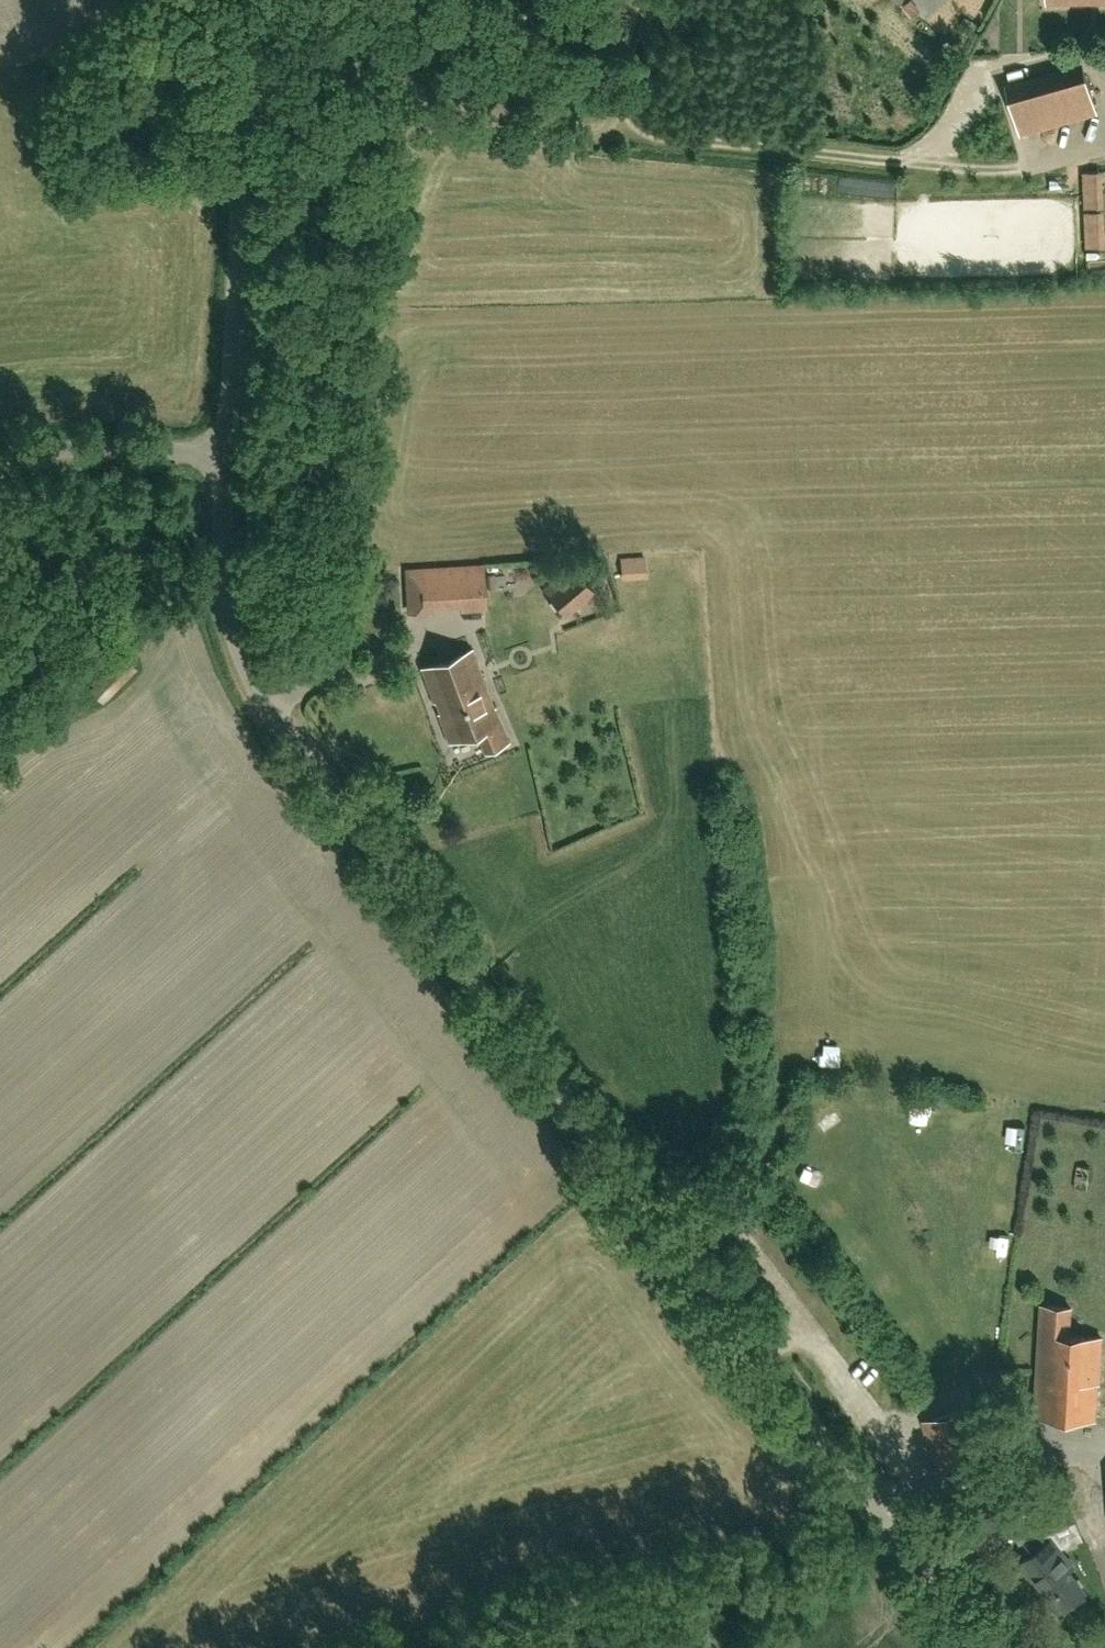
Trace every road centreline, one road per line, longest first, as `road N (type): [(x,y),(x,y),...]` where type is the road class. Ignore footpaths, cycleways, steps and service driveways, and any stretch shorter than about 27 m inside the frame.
road 1 (unclassified): [(978,1647),(263,707),(221,605),(223,455)]
road 2 (unclassified): [(223,455),(252,0)]
road 3 (unclassified): [(0,455),(87,447),(223,455)]

